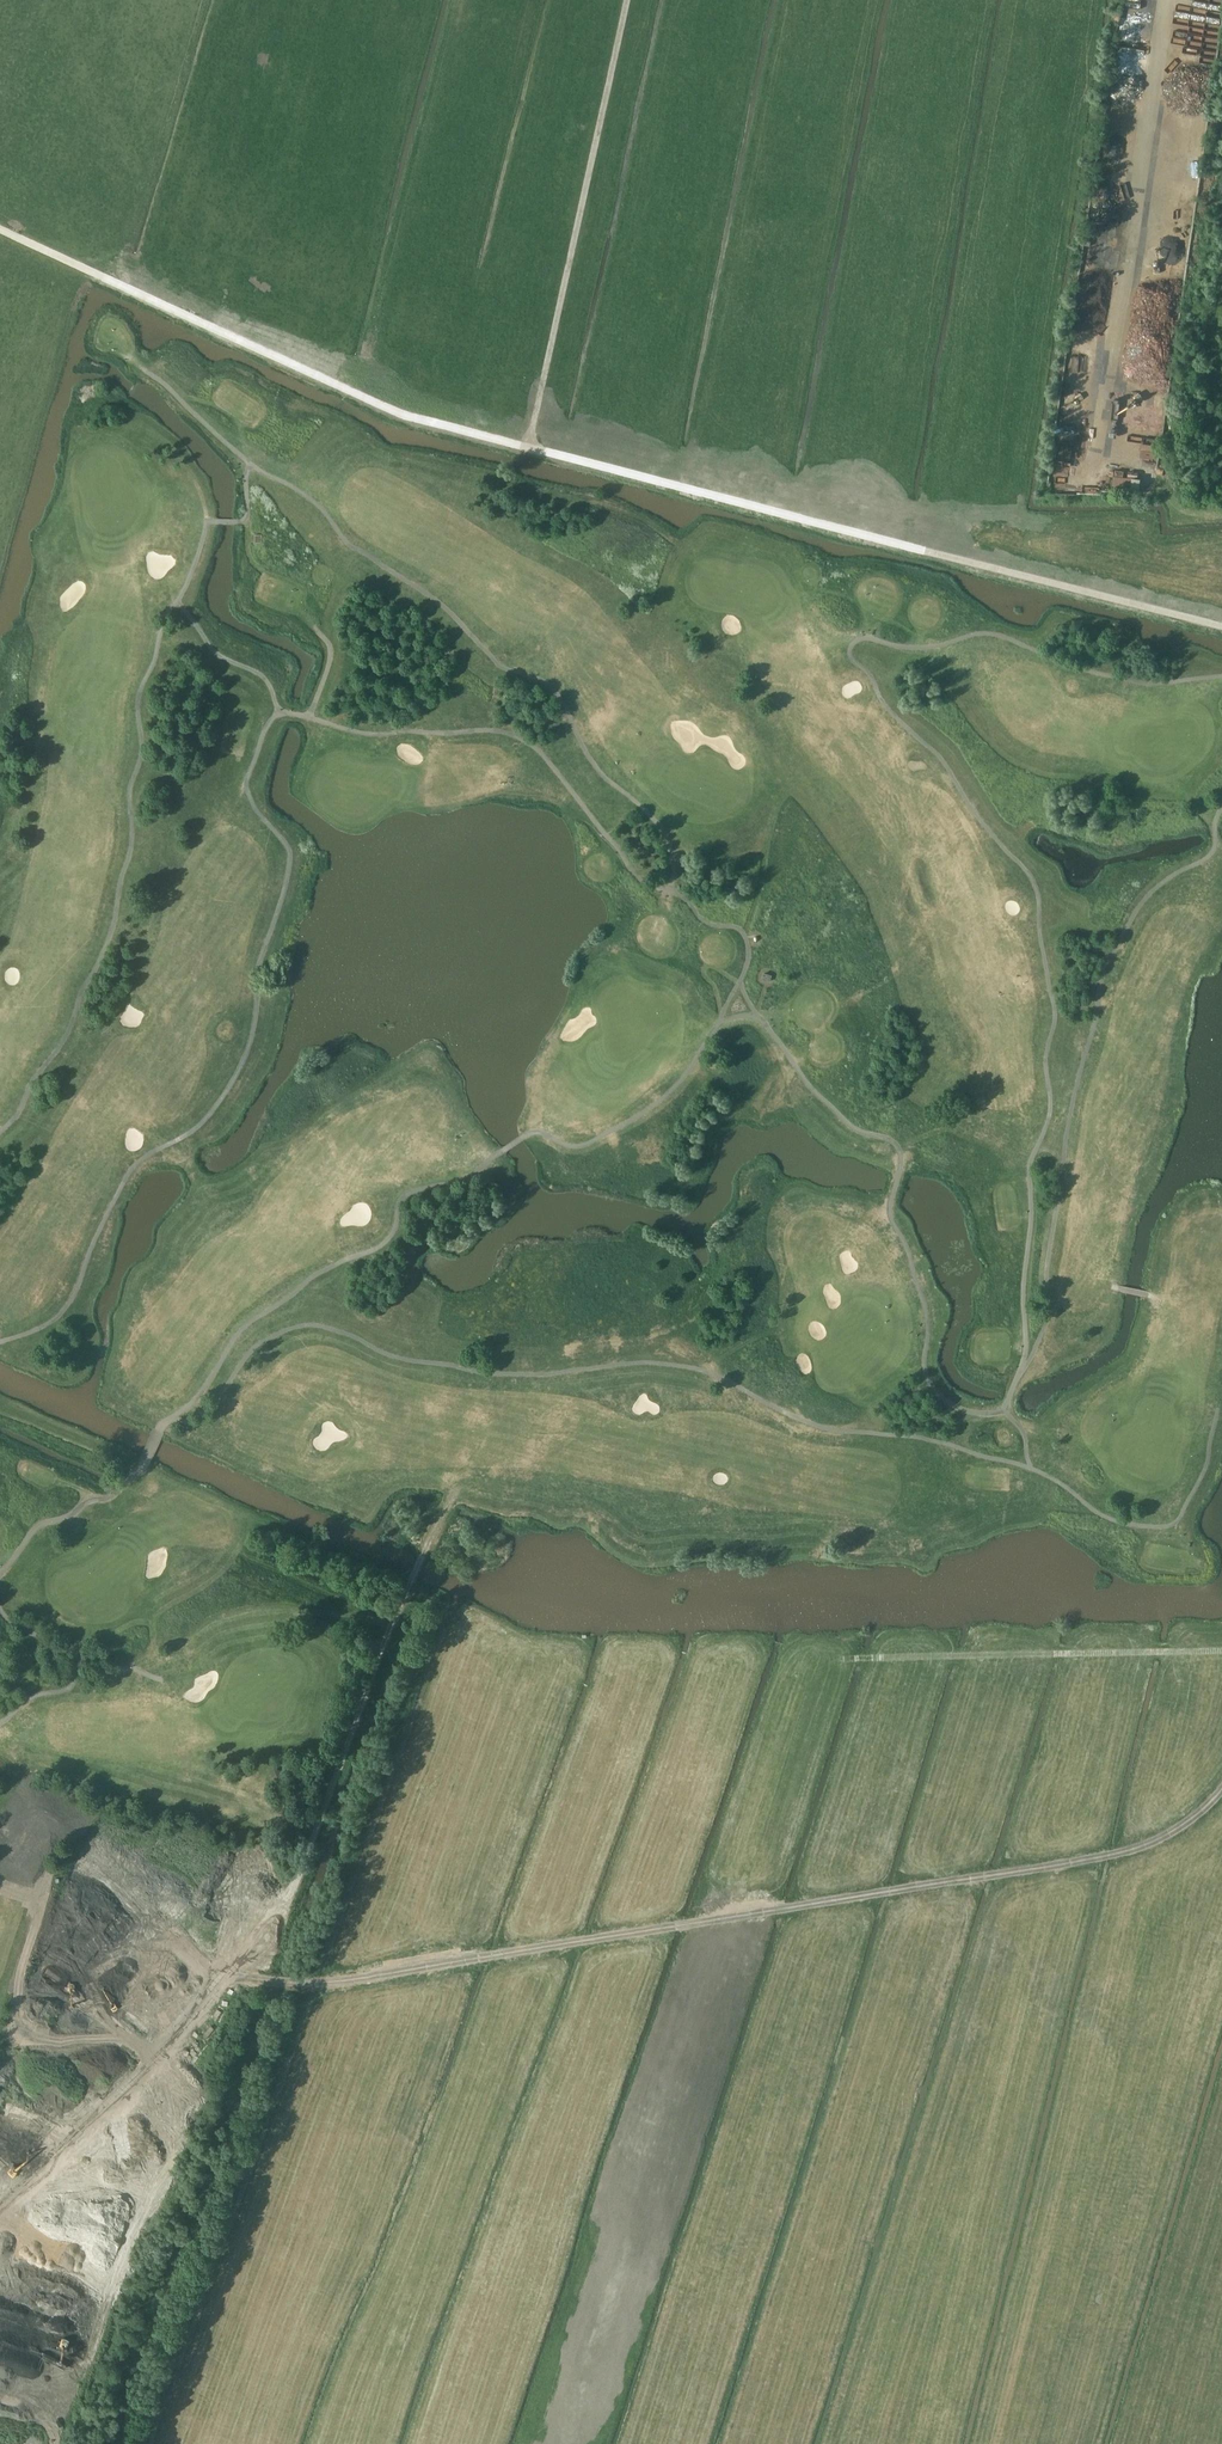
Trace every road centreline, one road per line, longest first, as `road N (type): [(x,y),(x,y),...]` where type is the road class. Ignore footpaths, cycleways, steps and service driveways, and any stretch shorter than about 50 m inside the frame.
road 1 (track): [(0,229),(416,418),(1221,625)]
road 2 (track): [(454,1490),(384,1644),(314,1841),(266,1930),(0,2213)]
road 3 (track): [(529,446),(629,0)]
road 4 (track): [(855,1657),(1221,1647)]

